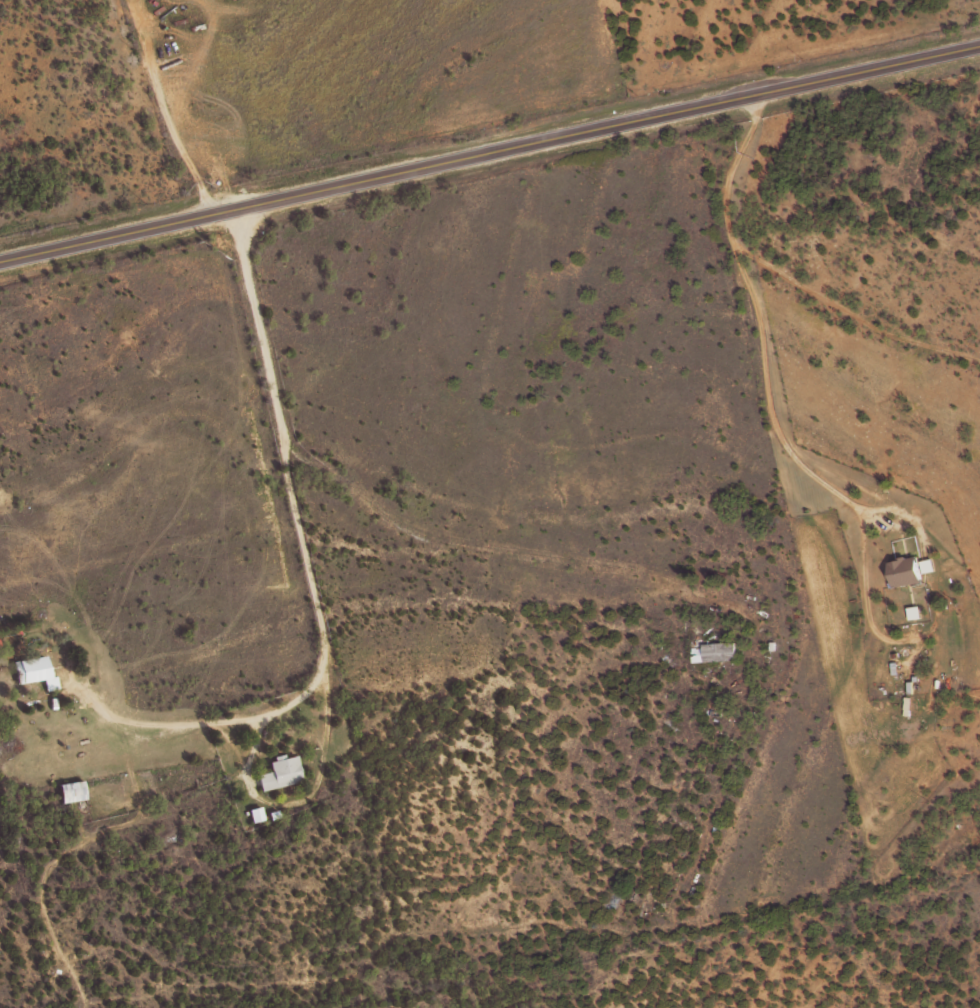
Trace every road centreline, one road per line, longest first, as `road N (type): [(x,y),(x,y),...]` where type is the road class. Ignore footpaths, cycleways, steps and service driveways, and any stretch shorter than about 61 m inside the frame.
road 1 (tertiary): [(0,261),(979,45)]

